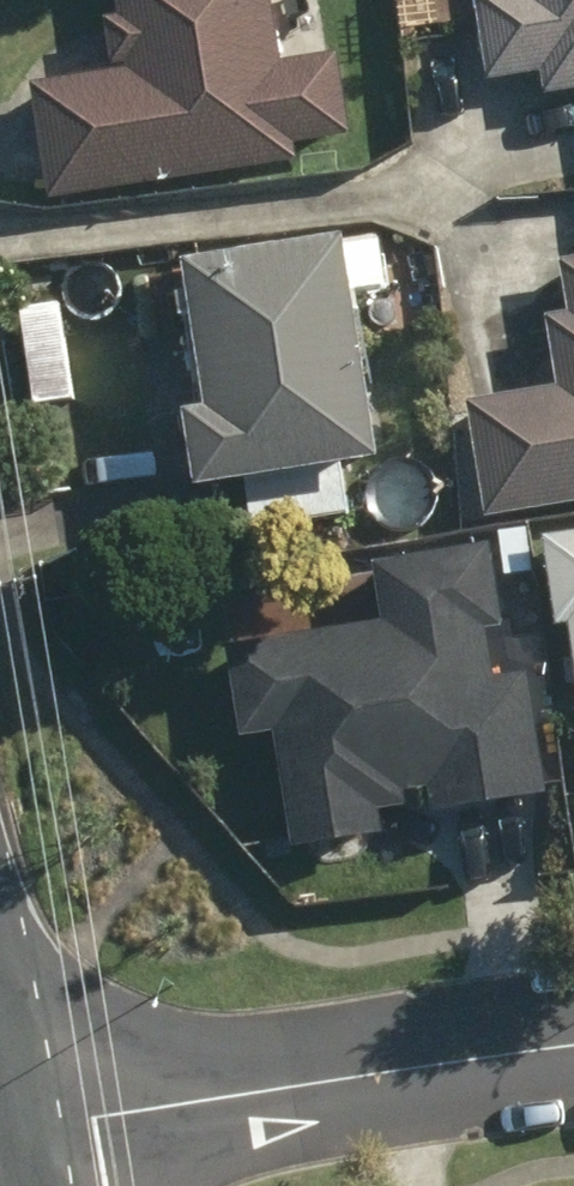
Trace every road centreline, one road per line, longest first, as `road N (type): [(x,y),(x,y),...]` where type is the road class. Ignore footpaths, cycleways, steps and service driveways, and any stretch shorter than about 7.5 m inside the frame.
road 1 (residential): [(4,1130),(573,1047)]

